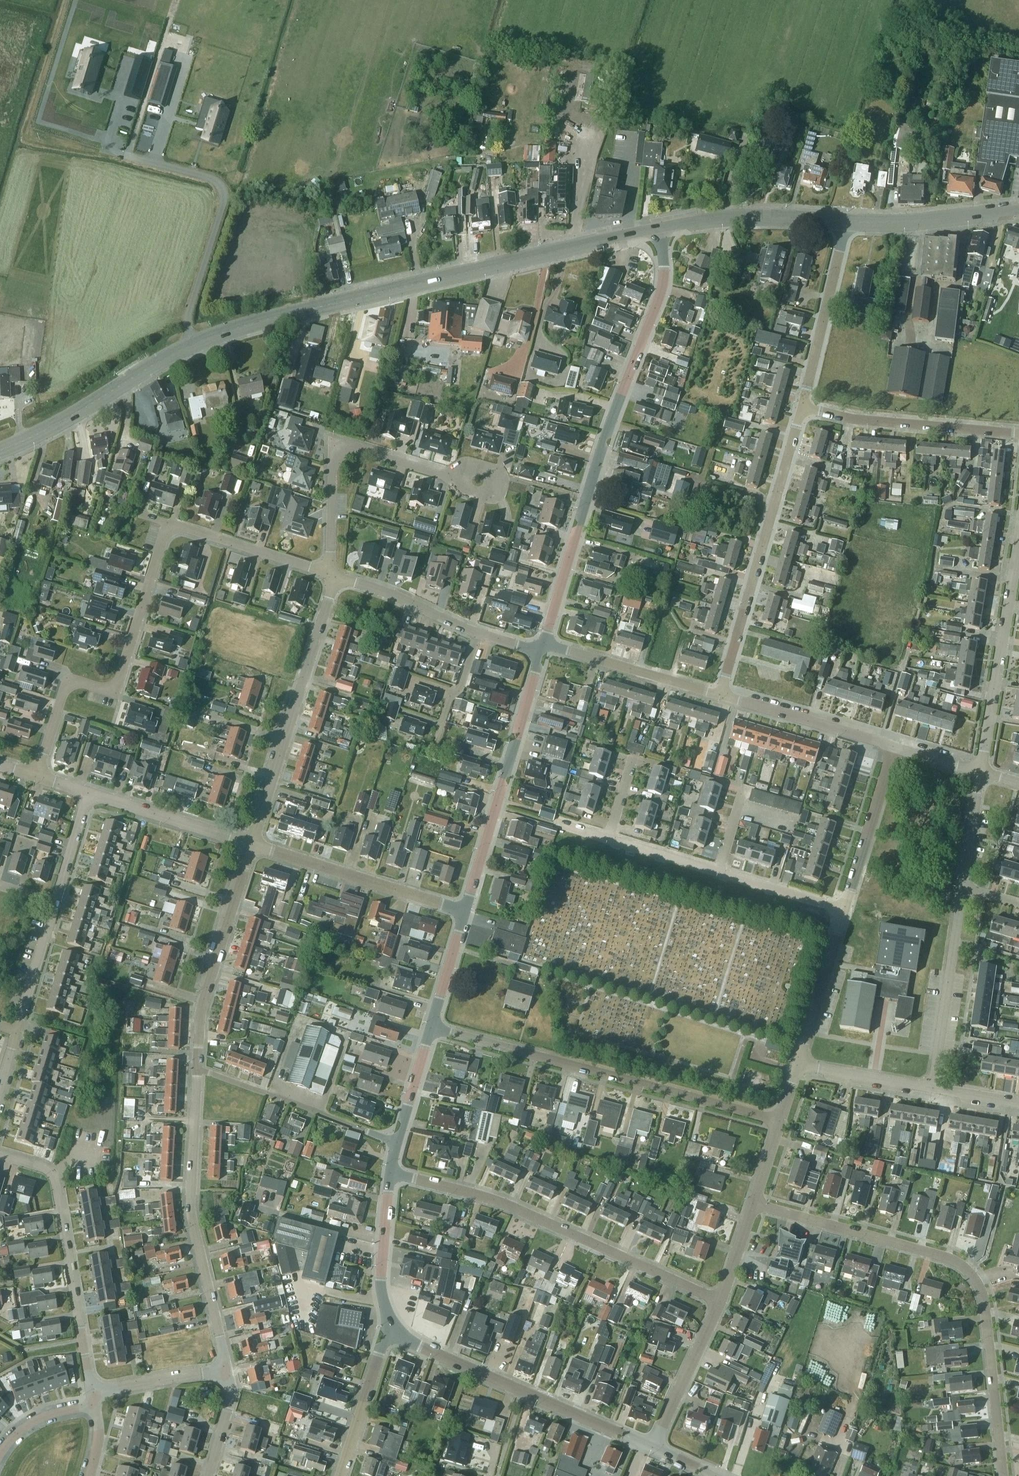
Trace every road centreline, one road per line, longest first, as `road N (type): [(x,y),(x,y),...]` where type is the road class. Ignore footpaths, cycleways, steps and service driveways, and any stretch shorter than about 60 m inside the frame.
road 1 (tertiary): [(660,227),(237,327),(0,450)]
road 2 (residential): [(330,574),(171,527),(120,679),(114,688),(71,683),(38,776)]
road 3 (residential): [(543,643),(609,430),(663,292),(660,227)]
road 4 (residential): [(1004,1475),(984,1300),(969,1271),(942,1256),(753,1204)]
road 5 (residential): [(780,1121),(432,1026)]
road 6 (residential): [(720,1303),(503,1204),(391,1173)]
road 7 (residential): [(227,1369),(192,1220),(199,1068)]
road 8 (residential): [(720,696),(802,405)]
road 9 (residential): [(652,1448),(443,1359),(396,1327)]
road 10 (residential): [(251,846),(330,574)]
road 11 (residential): [(93,1392),(56,1180),(47,1168),(0,1153)]
road 12 (residential): [(467,910),(540,652)]
road 13 (residential): [(330,574),(339,450),(460,475)]
road 14 (residential): [(199,1068),(203,1008),(251,846)]
road 15 (residential): [(467,910),(251,846)]
road 16 (residential): [(1018,433),(851,418),(802,405)]
road 17 (residential): [(397,1142),(199,1068)]
road 18 (residential): [(982,773),(1016,565)]
road 19 (residential): [(802,405),(846,221)]
road 20 (tertiary): [(846,221),(766,218),(660,227)]
road 21 (residential): [(720,696),(543,643)]
road 22 (residential): [(896,748),(720,696)]
road 23 (tertiary): [(1018,210),(846,221)]
road 24 (residential): [(844,911),(896,748)]
road 25 (residential): [(251,846),(89,794)]
road 26 (track): [(128,156),(177,0)]
road 27 (residential): [(797,1065),(844,911)]
road 28 (residential): [(652,1448),(720,1303)]
road 29 (residential): [(341,1475),(381,1346),(396,1327)]
road 30 (residential): [(476,634),(330,574)]
road 31 (residential): [(396,1327),(381,1268),(391,1173)]
road 32 (residential): [(933,1088),(955,942)]
road 33 (residential): [(933,1088),(797,1065)]
road 34 (residential): [(93,1392),(227,1369)]
road 35 (residential): [(17,1030),(55,902)]
road 36 (residential): [(844,911),(719,870)]
road 37 (residential): [(719,870),(736,809),(792,825)]
road 38 (residential): [(397,1142),(432,1026)]
road 39 (residential): [(432,1026),(467,910)]

